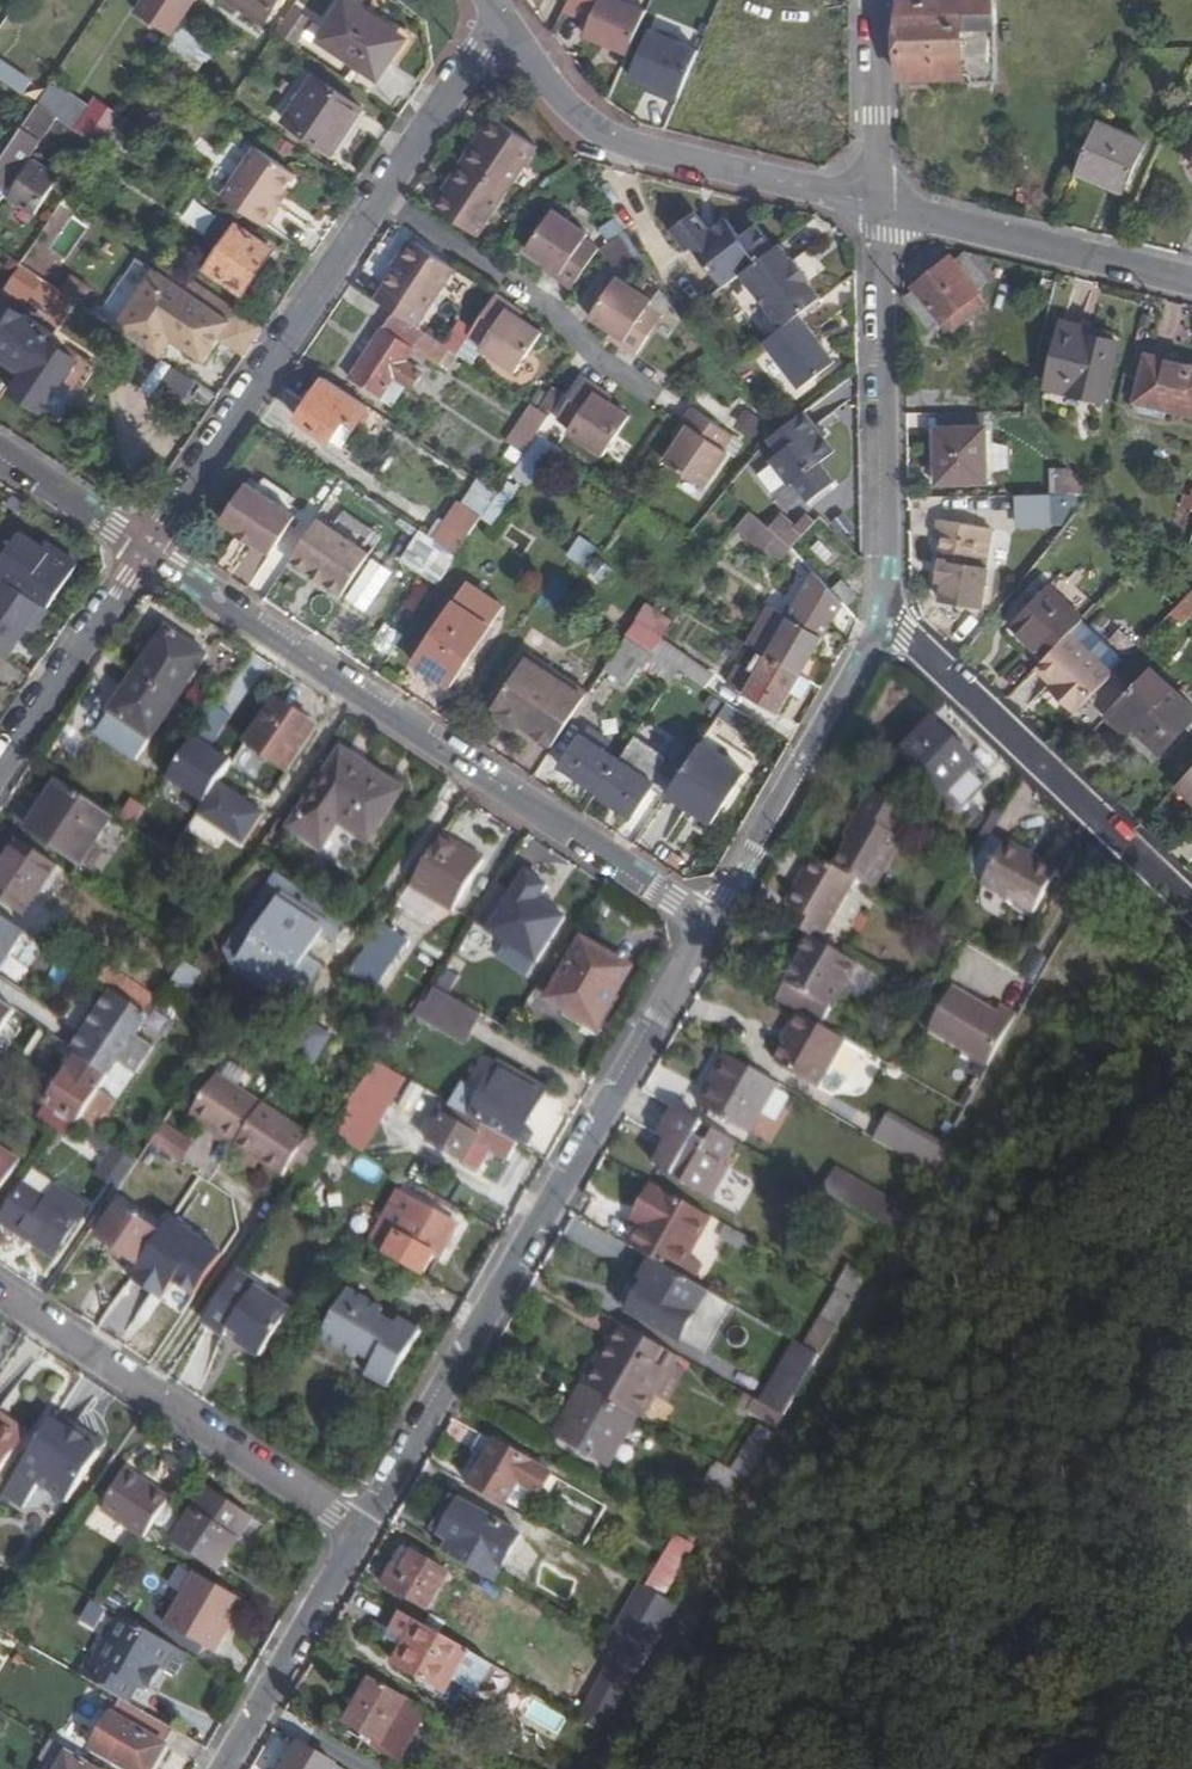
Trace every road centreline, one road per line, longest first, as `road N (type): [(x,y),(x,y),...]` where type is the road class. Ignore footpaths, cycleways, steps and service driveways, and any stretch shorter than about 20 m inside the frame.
road 1 (residential): [(711,921),(359,1529)]
road 2 (residential): [(142,547),(711,921)]
road 3 (residential): [(142,547),(505,22)]
road 4 (residential): [(505,22),(567,109),(614,140),(882,203)]
road 5 (residential): [(359,1529),(0,1290)]
road 6 (residential): [(1191,908),(887,619)]
road 7 (residential): [(887,619),(882,203)]
road 8 (residential): [(887,619),(711,921)]
road 9 (residential): [(1191,281),(882,203)]
road 10 (residential): [(359,1529),(221,1768)]
road 11 (residential): [(0,760),(142,547)]
road 12 (residential): [(877,0),(882,203)]
road 13 (residential): [(0,452),(142,547)]

